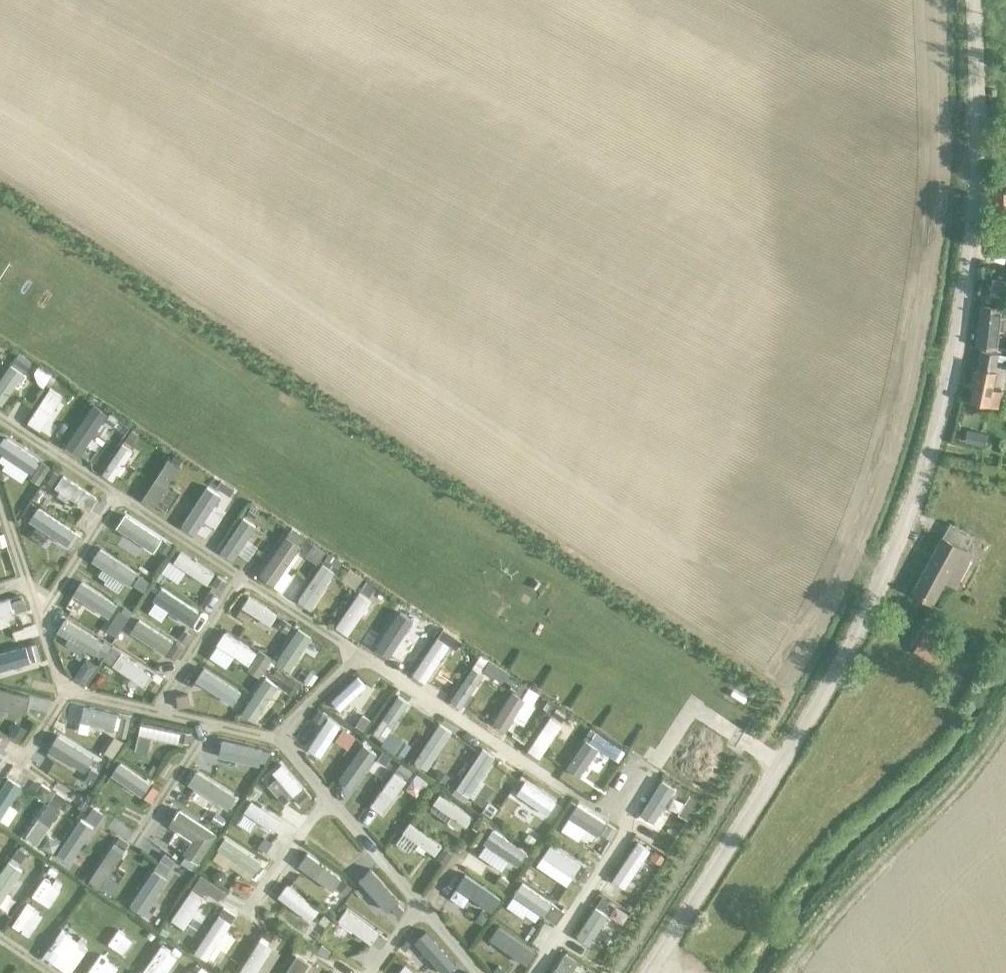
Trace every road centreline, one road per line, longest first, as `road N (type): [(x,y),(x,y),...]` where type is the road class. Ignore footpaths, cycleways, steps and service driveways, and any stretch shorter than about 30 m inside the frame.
road 1 (unclassified): [(648,972),(832,678),(924,469),(968,260),(972,0)]

